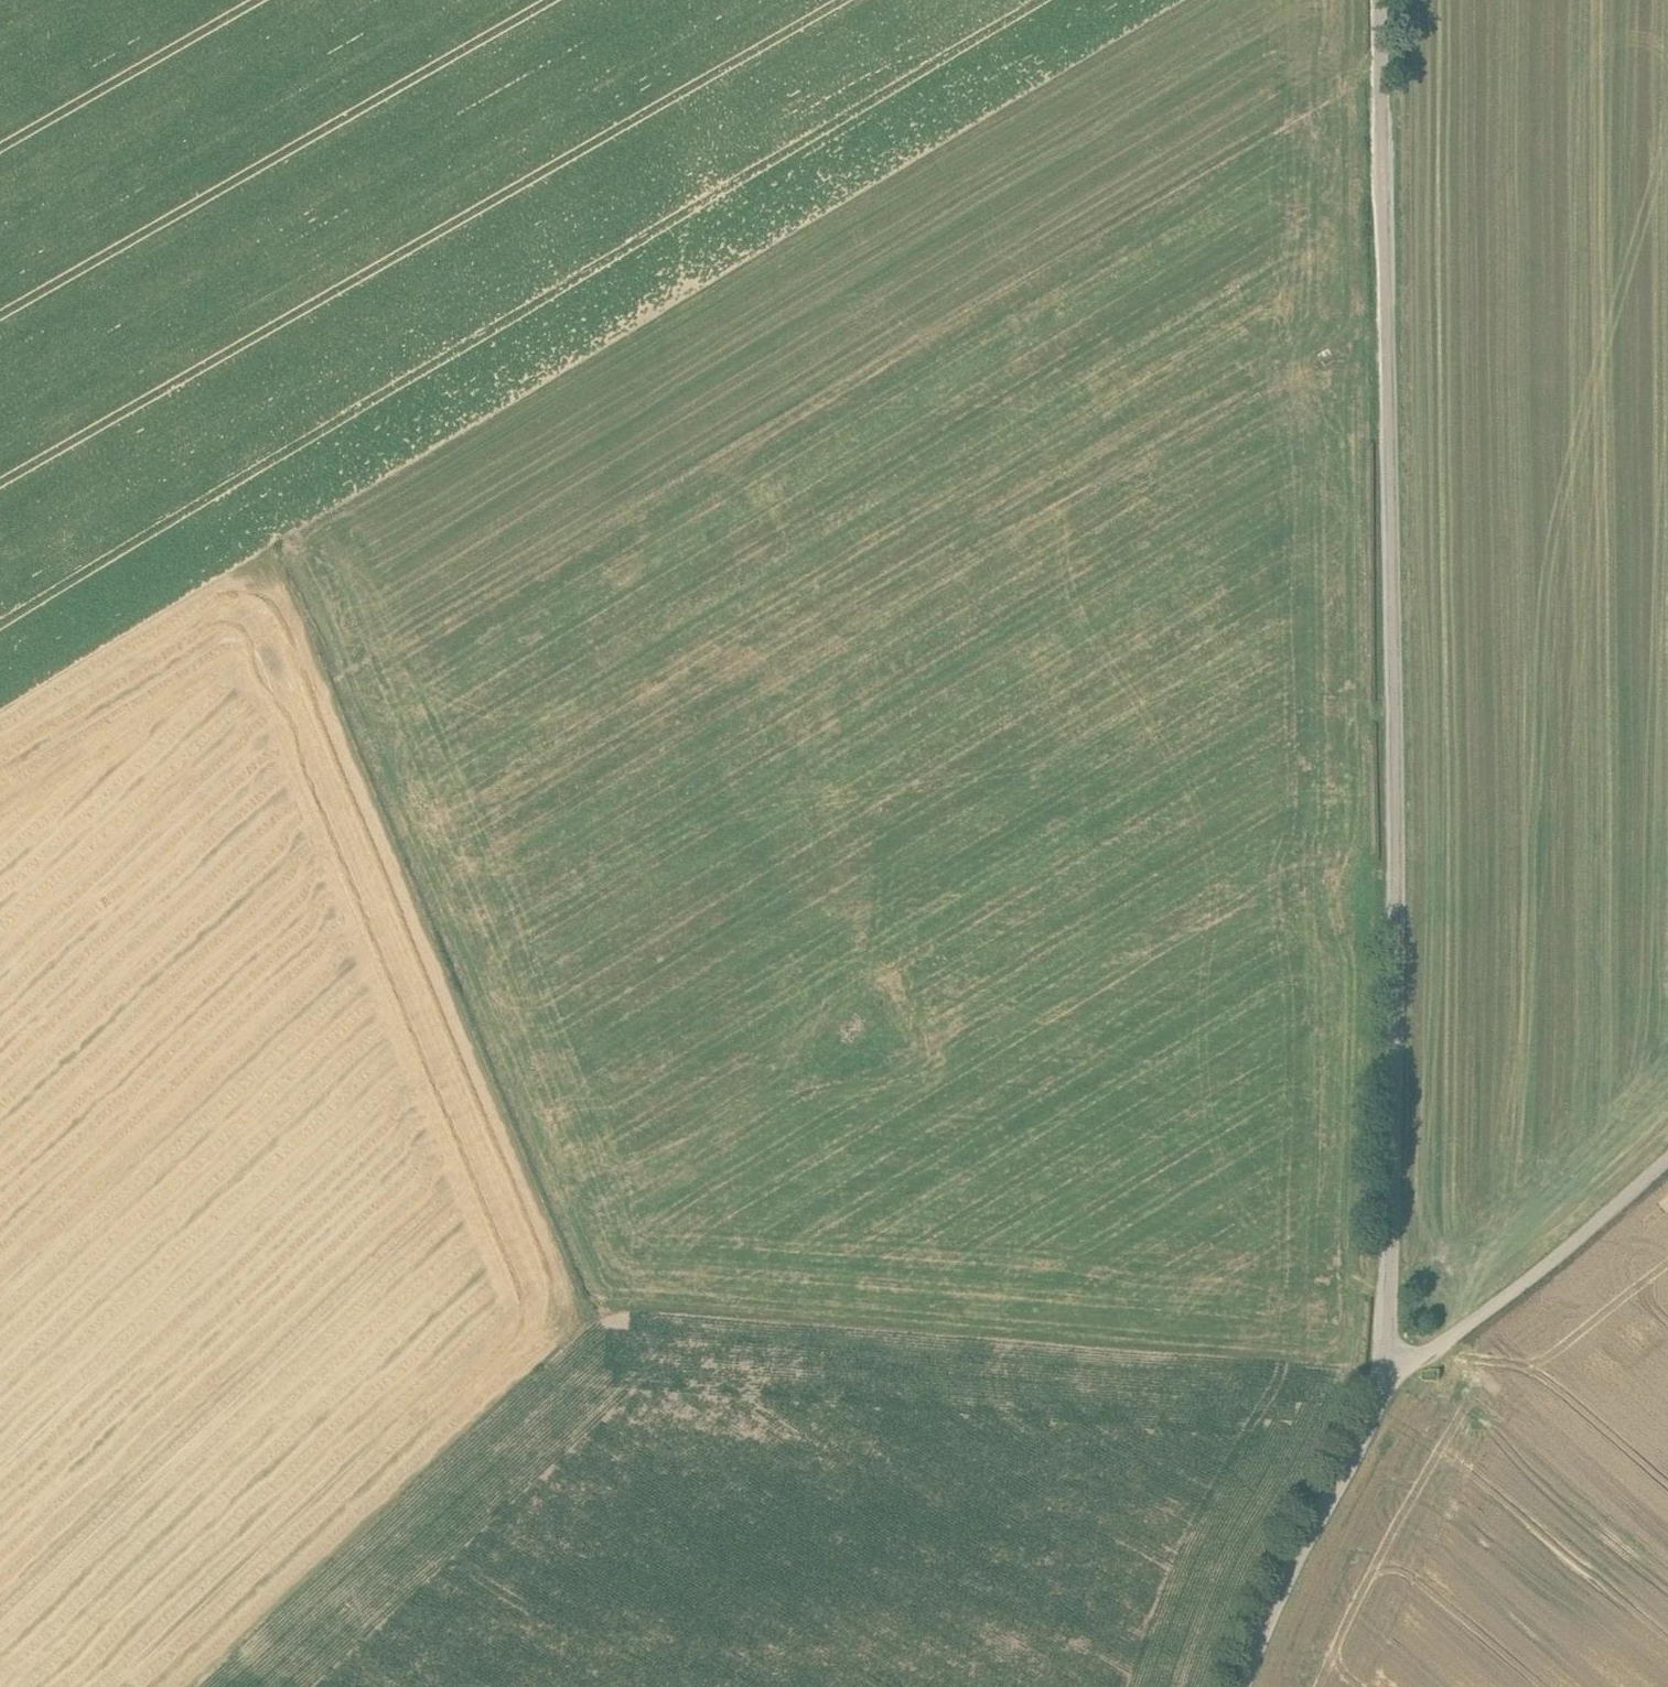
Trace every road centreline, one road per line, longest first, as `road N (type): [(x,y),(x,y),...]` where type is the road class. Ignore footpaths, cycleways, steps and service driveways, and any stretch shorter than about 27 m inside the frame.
road 1 (unclassified): [(1382,1379),(1393,671),(1380,0)]
road 2 (unclassified): [(1382,1379),(1542,1272),(1667,1159)]
road 3 (unclassified): [(1242,1686),(1371,1422),(1382,1379)]

